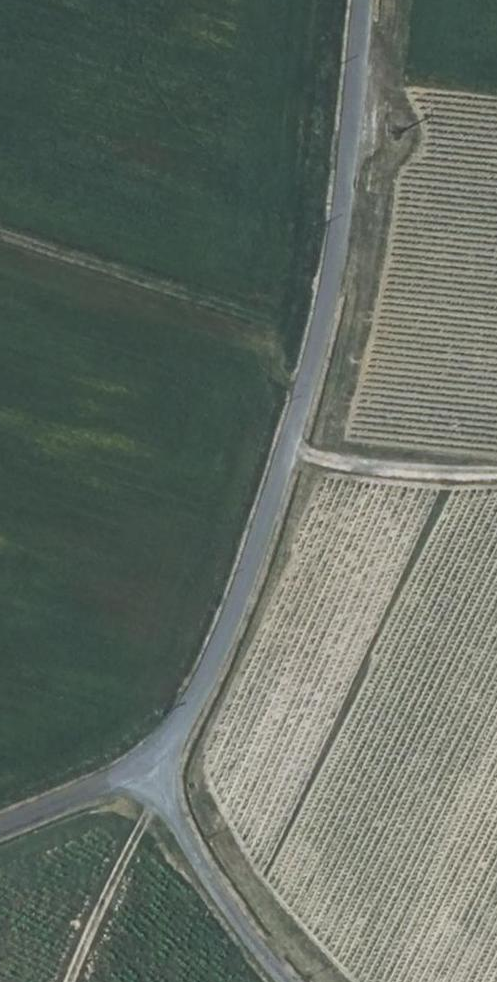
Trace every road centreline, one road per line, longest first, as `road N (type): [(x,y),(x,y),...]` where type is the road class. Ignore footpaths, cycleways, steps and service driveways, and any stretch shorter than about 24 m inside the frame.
road 1 (unclassified): [(168,739),(223,641),(309,367),(339,220),(363,0)]
road 2 (unclassified): [(168,739),(169,816),(202,877),(277,981)]
road 3 (track): [(285,450),(360,477),(496,479)]
road 4 (unclassified): [(0,832),(68,804),(168,739)]

